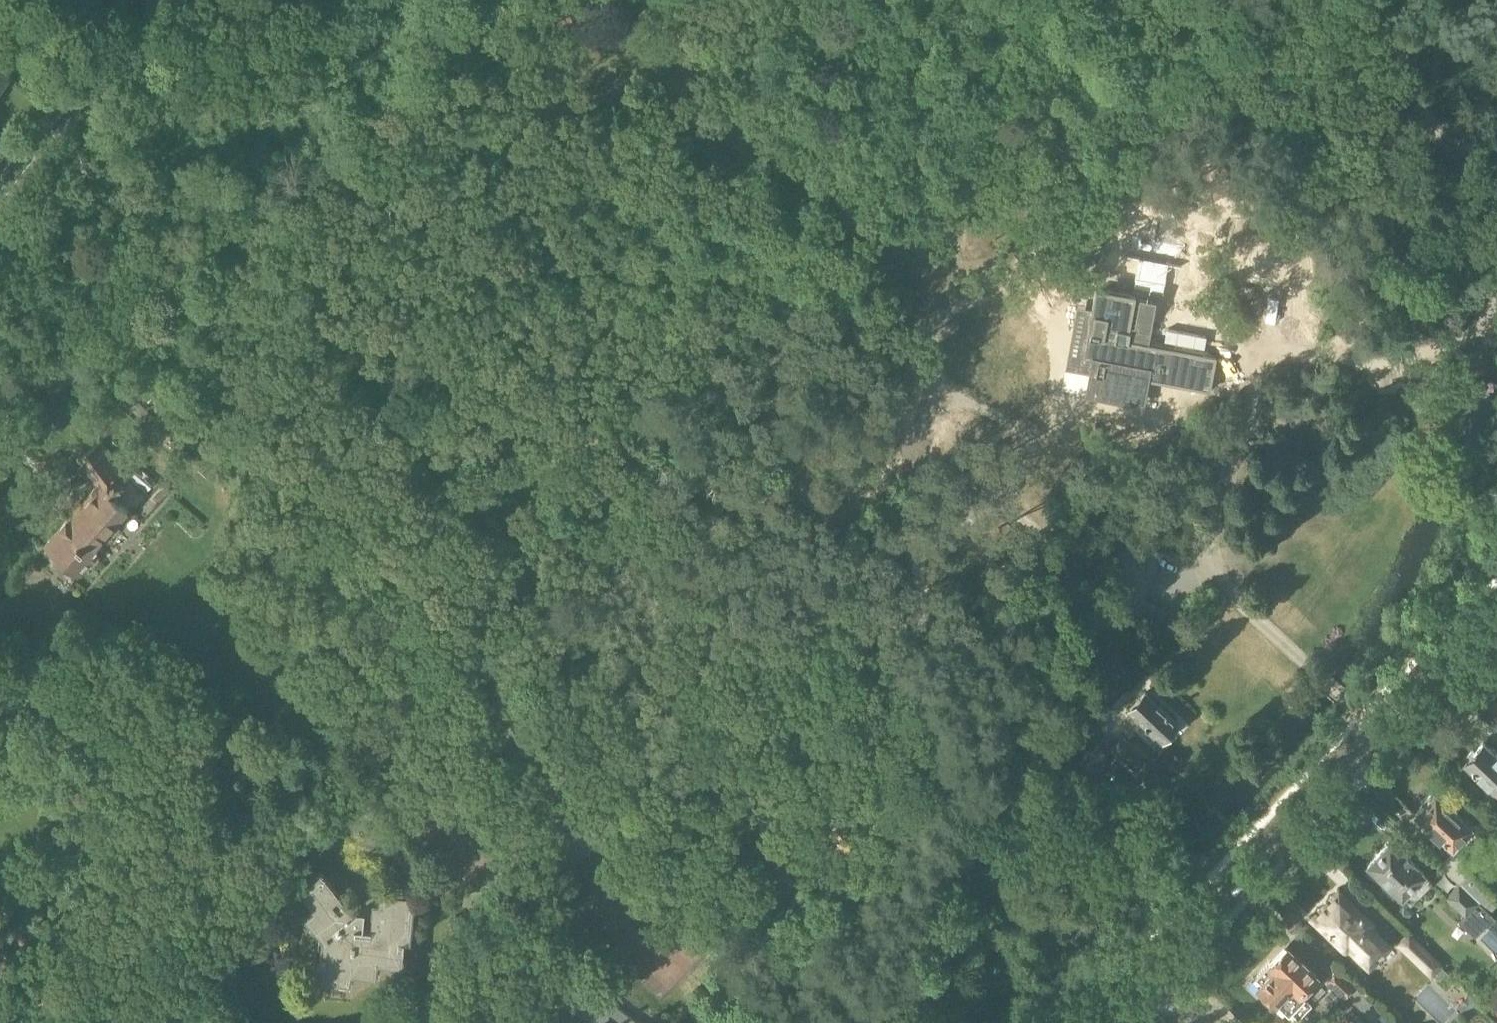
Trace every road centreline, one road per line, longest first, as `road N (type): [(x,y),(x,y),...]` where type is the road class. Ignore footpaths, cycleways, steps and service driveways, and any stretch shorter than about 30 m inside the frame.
road 1 (residential): [(1151,966),(1496,612)]
road 2 (tertiary): [(171,0),(36,143),(0,192)]

